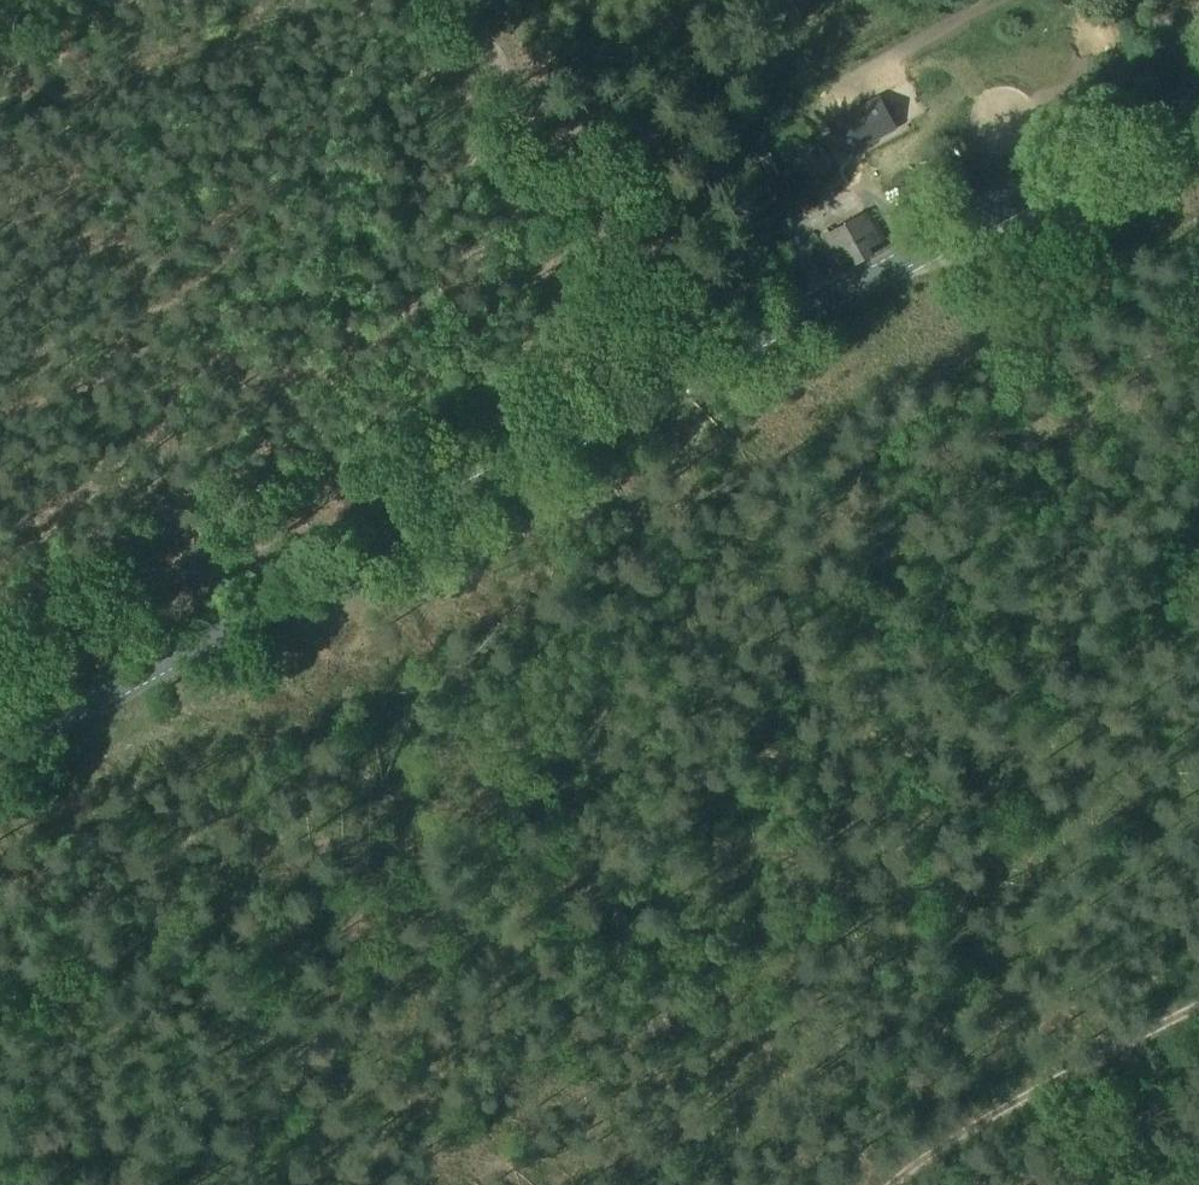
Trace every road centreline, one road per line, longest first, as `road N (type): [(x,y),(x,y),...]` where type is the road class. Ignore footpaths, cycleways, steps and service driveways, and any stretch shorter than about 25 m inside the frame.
road 1 (tertiary): [(0,762),(1198,103)]
road 2 (track): [(860,291),(859,375),(635,499),(559,566),(541,609),(541,728),(560,820),(574,863),(673,1030),(692,1141),(684,1184)]
road 3 (track): [(457,516),(415,504),(317,512),(0,650)]
road 4 (track): [(447,0),(641,368),(668,399)]
road 5 (track): [(1198,1002),(1002,1103),(963,1131),(917,1184)]

